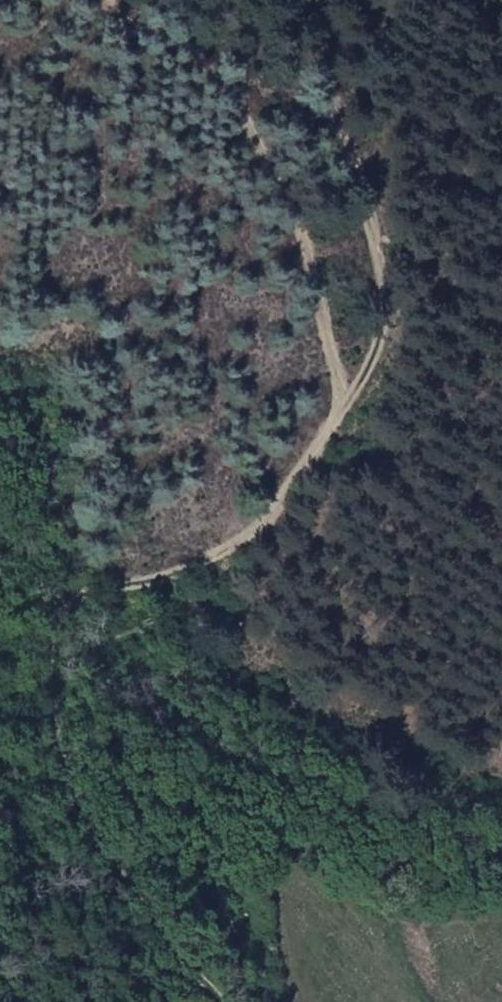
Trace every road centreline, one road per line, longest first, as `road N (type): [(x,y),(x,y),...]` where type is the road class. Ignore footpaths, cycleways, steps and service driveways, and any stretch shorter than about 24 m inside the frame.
road 1 (track): [(306,0),(385,283),(384,339),(341,416),(250,539),(159,581),(50,596)]
road 2 (track): [(341,416),(296,217),(252,139),(196,56),(95,0)]
road 3 (track): [(231,1001),(177,941),(75,783)]

